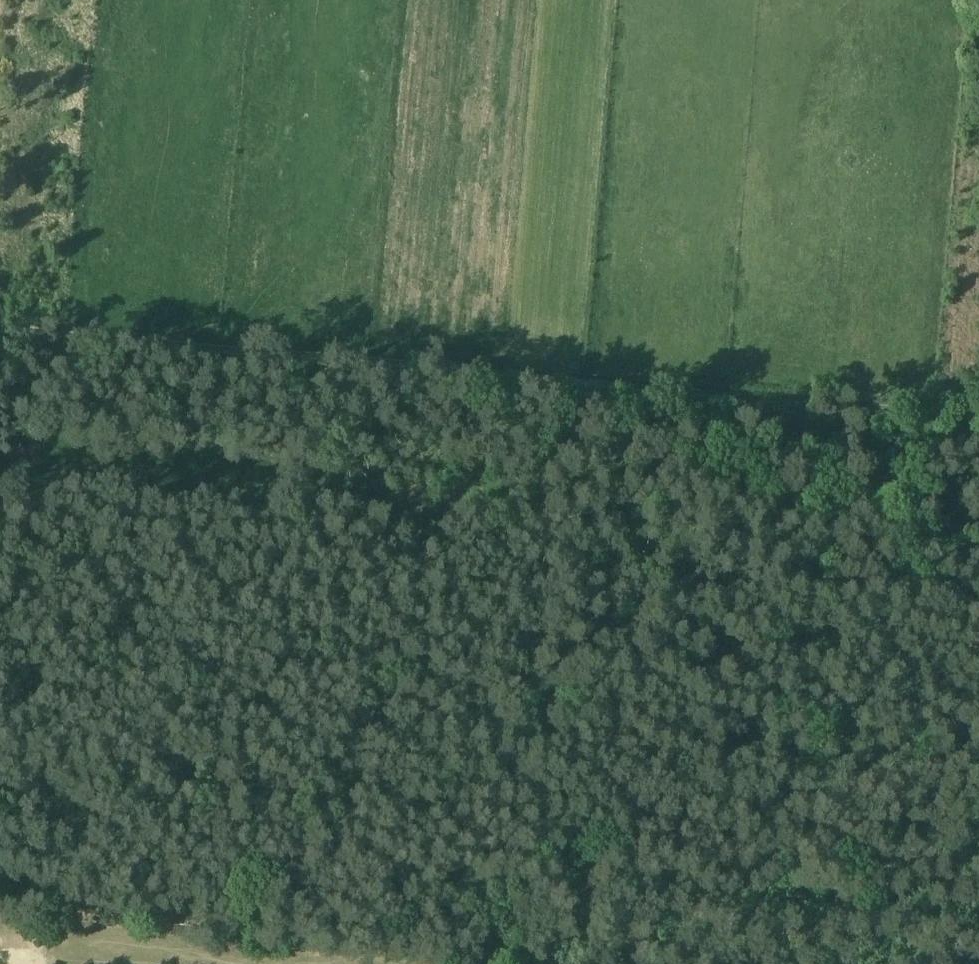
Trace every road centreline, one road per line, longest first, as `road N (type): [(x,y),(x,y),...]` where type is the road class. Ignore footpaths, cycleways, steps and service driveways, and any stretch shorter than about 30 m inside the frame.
road 1 (track): [(0,337),(978,422)]

